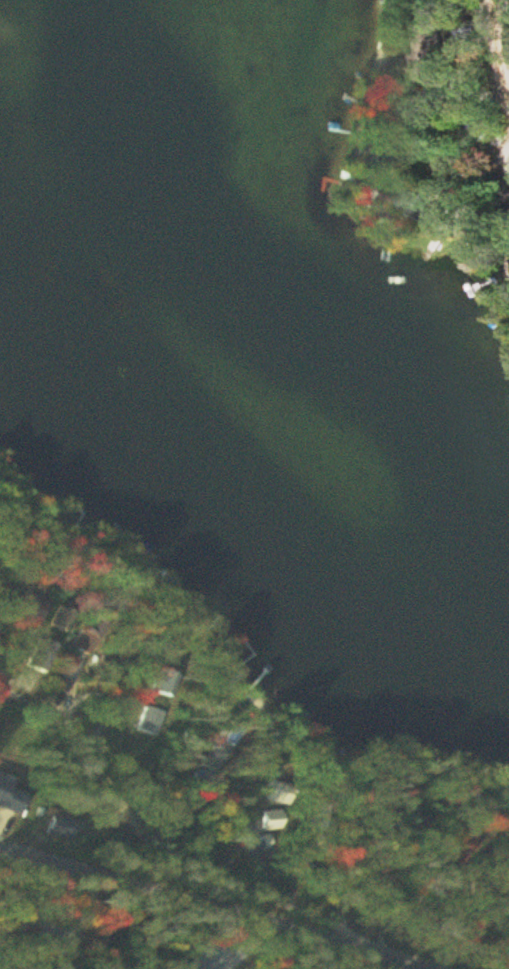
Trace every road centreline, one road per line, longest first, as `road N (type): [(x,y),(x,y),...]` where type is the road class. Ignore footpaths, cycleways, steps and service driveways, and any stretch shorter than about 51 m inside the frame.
road 1 (track): [(474,968),(355,926),(0,832)]
road 2 (residential): [(355,926),(159,829),(51,702),(0,677)]

